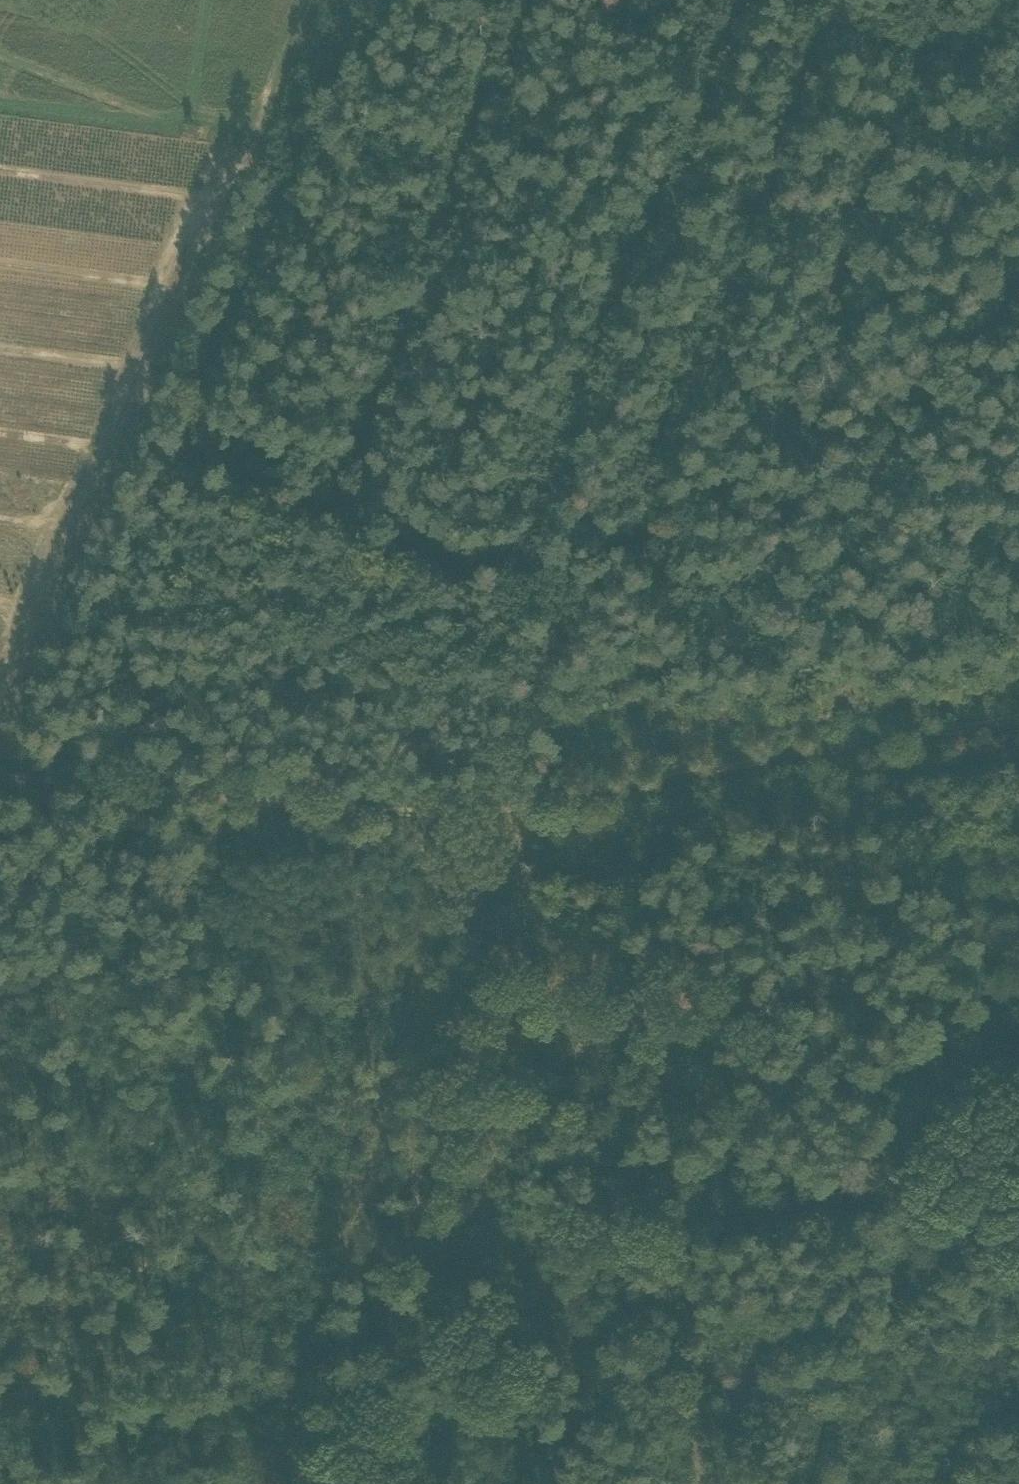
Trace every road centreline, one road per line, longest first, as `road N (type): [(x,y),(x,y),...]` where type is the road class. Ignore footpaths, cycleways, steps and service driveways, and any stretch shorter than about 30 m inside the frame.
road 1 (track): [(0,767),(484,812),(1018,718)]

